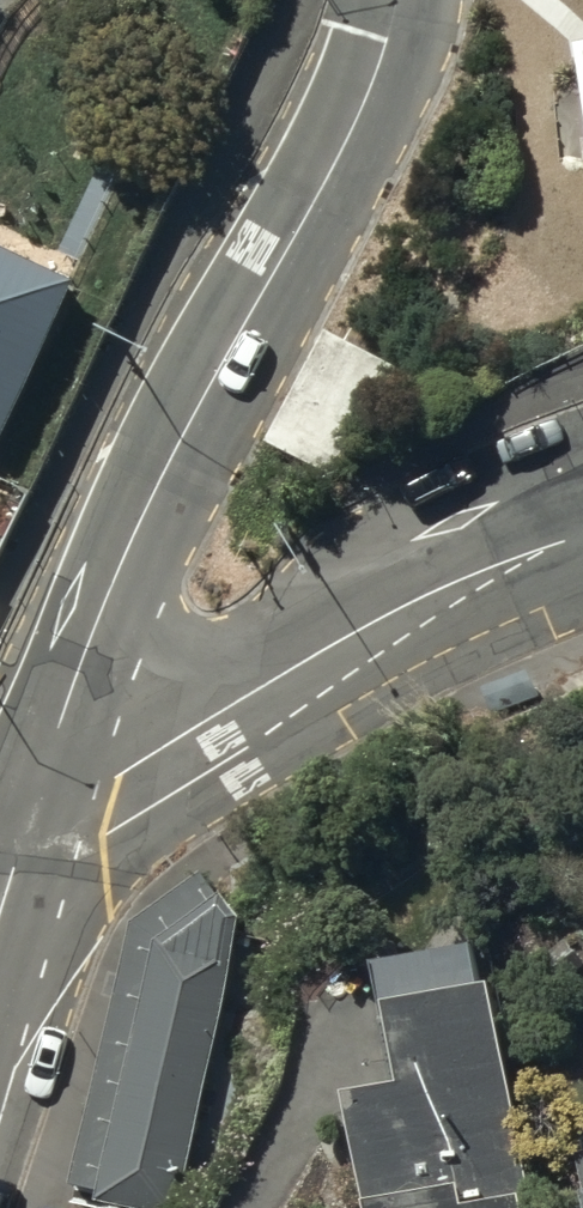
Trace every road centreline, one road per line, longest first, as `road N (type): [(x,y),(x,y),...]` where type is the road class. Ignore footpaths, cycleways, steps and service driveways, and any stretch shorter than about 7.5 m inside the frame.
road 1 (secondary): [(0,915),(115,575),(352,137),(396,0)]
road 2 (unclassified): [(0,916),(117,779),(390,613),(582,537)]

